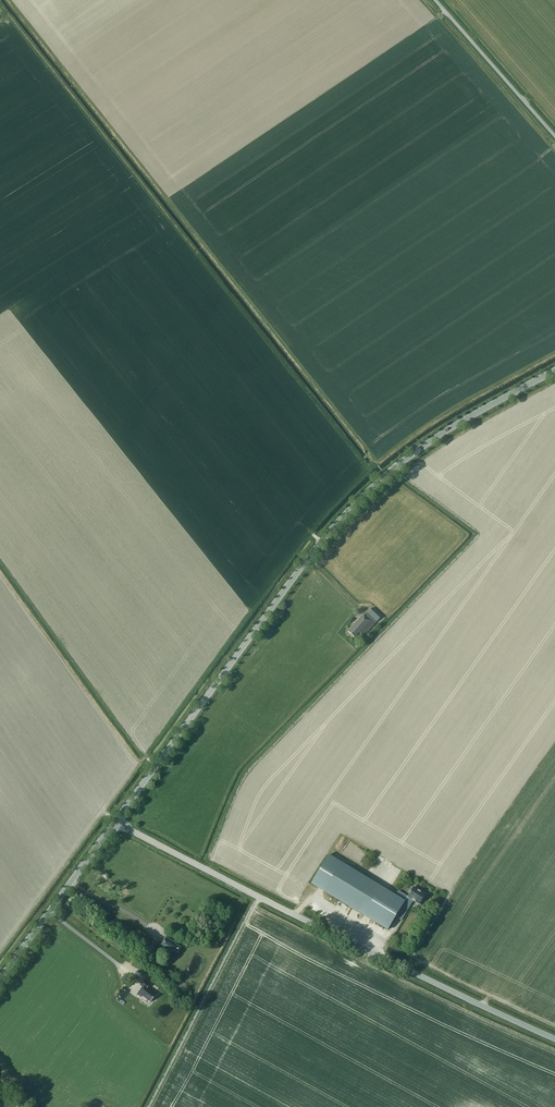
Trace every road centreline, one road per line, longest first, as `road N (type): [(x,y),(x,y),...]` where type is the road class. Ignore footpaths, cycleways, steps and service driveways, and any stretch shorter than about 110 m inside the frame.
road 1 (tertiary): [(115,823),(351,508),(451,426),(554,369)]
road 2 (tertiary): [(554,1038),(115,823)]
road 3 (tertiary): [(0,979),(115,823)]
road 4 (unclassified): [(554,135),(436,0)]

